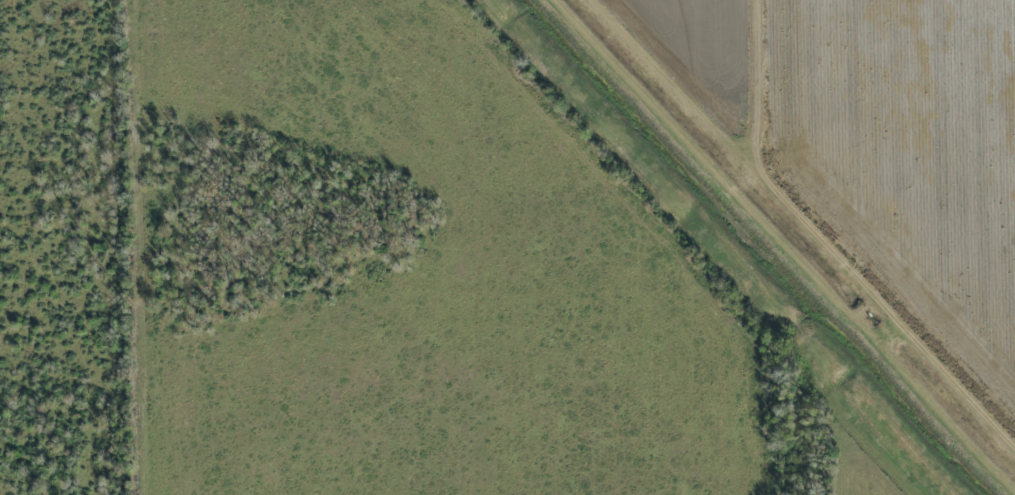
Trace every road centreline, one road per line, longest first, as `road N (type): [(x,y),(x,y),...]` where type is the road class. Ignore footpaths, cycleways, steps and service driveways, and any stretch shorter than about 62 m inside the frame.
road 1 (residential): [(791,0),(795,210),(1014,439)]
road 2 (track): [(150,0),(155,494)]
road 3 (track): [(598,0),(795,210)]

